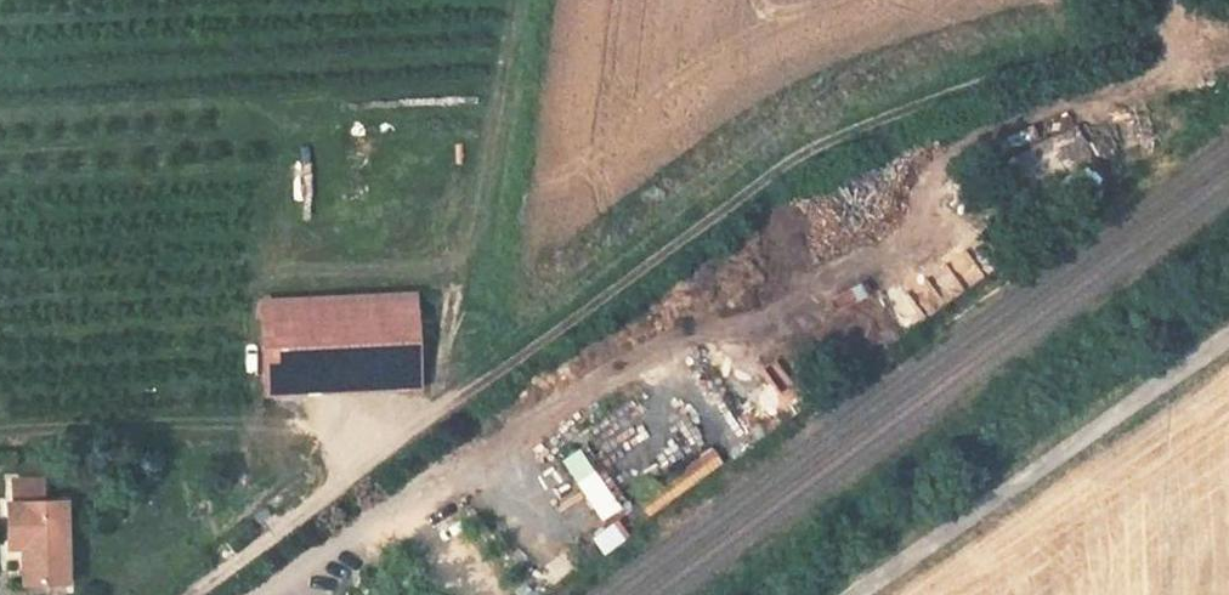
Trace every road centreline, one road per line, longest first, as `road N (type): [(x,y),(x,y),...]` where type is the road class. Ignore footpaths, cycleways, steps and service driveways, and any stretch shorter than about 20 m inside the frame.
road 1 (track): [(1170,0),(1167,12),(1065,40),(824,131),(443,408)]
road 2 (track): [(357,543),(607,372),(698,331),(754,322),(794,300)]
road 3 (track): [(848,594),(1228,330)]

